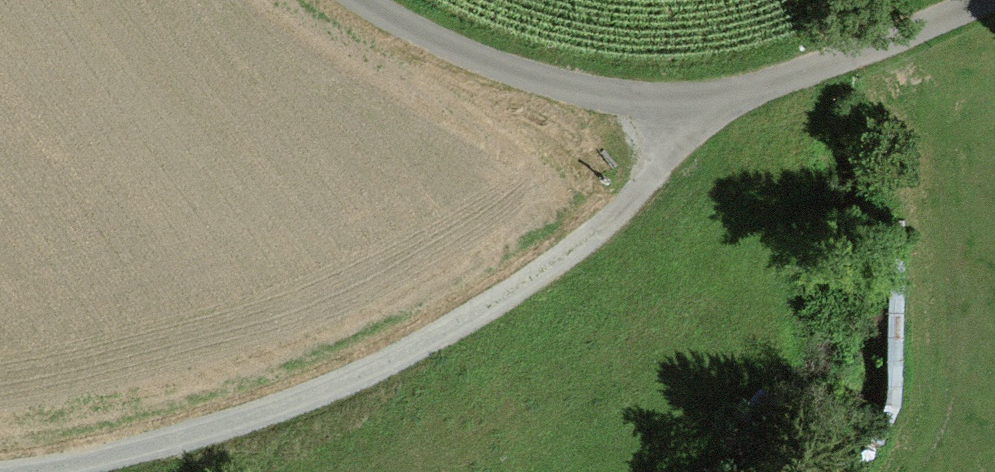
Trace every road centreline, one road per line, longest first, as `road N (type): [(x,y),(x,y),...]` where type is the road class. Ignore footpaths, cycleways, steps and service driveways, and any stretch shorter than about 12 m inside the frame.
road 1 (track): [(673,103),(664,146),(596,233),(346,378),(27,471)]
road 2 (track): [(673,103),(579,91),(494,65),(397,24),(363,0)]
road 3 (track): [(984,0),(760,86),(673,103)]

